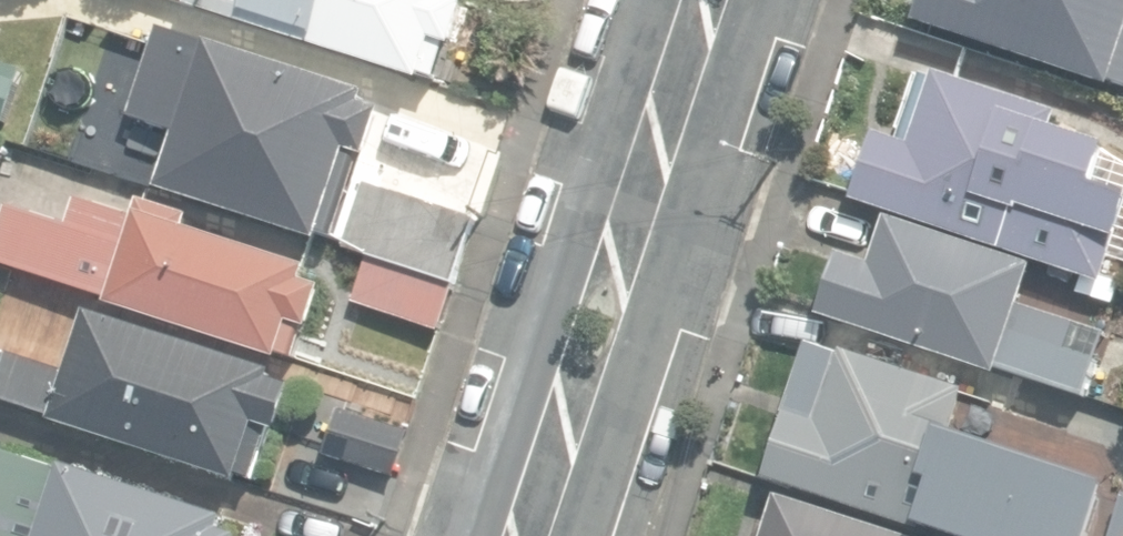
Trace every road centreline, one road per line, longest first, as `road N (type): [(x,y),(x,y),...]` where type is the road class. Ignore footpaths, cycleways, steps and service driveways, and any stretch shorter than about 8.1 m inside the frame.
road 1 (residential): [(525,535),(693,0)]

